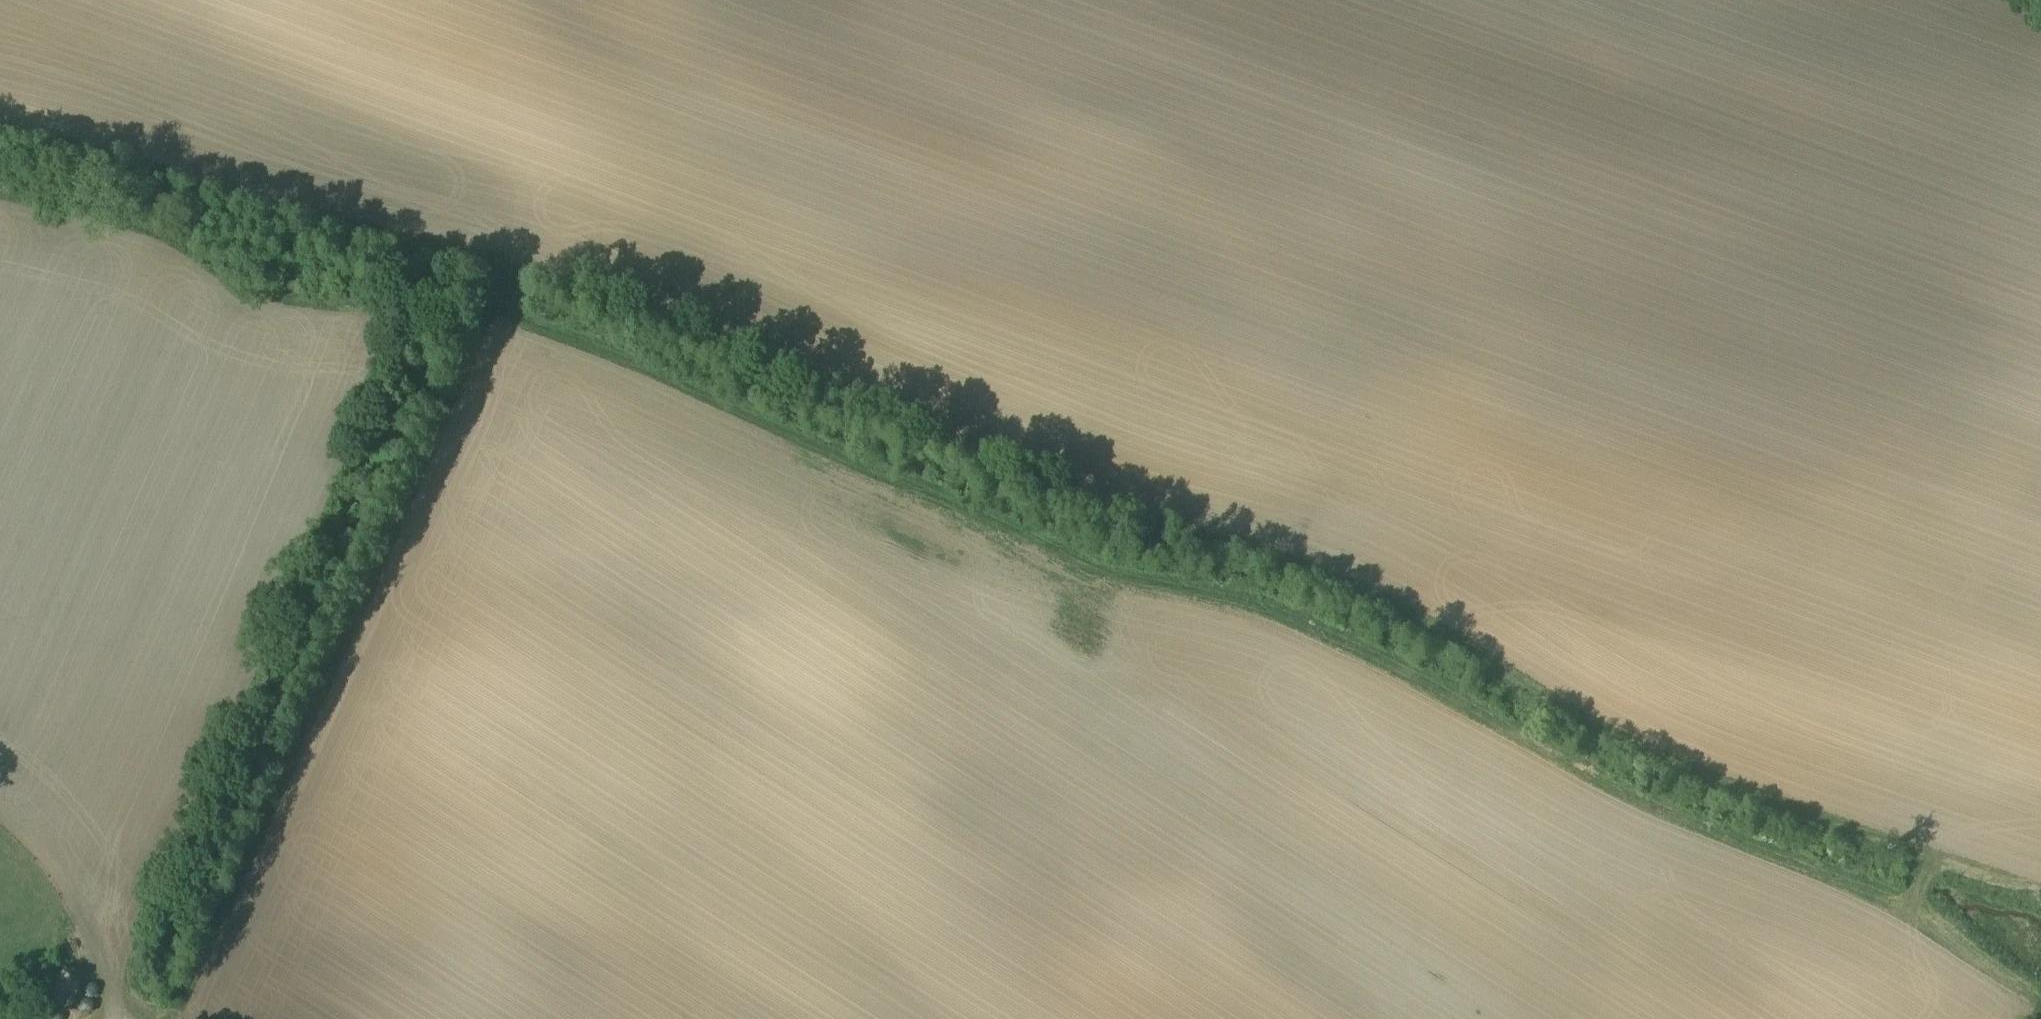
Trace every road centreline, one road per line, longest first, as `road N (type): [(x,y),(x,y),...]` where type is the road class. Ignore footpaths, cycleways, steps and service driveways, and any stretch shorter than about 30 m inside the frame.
road 1 (track): [(0,1018),(167,1018)]

